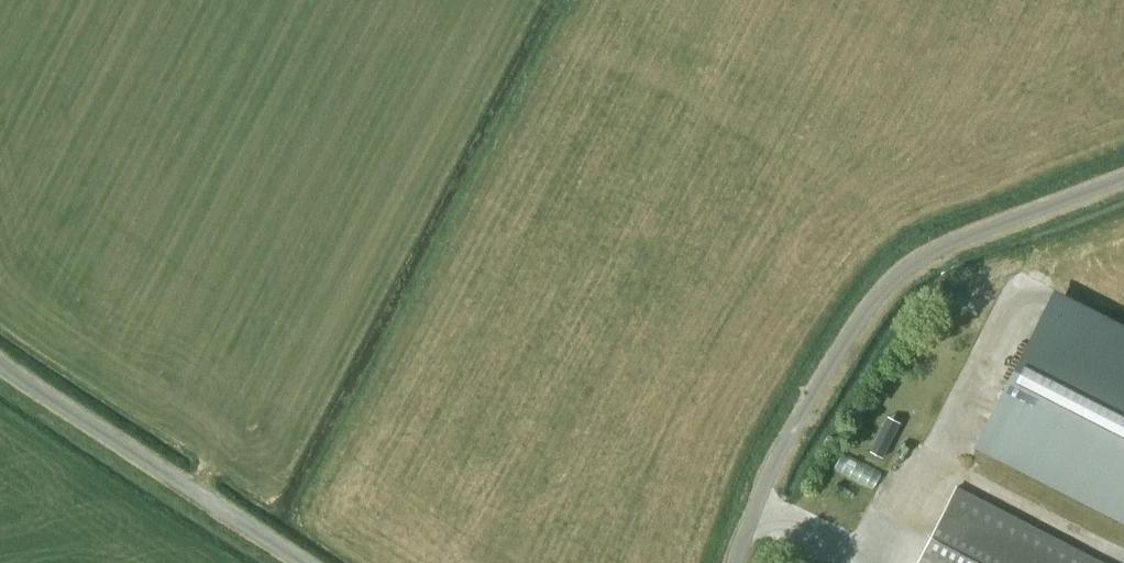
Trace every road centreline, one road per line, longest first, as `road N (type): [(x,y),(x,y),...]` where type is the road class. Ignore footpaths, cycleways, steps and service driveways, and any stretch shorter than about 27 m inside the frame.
road 1 (unclassified): [(736,562),(781,448),(880,291),(944,244),(1123,177)]
road 2 (unclassified): [(312,562),(0,359)]

